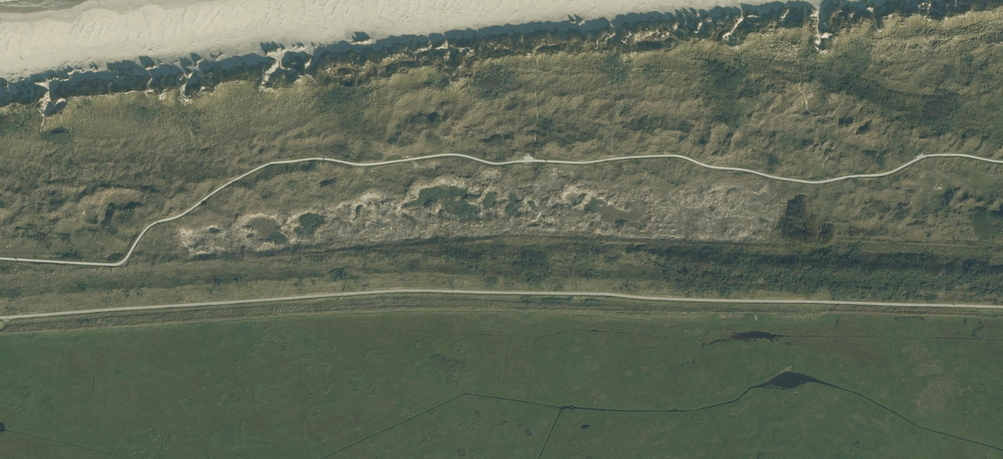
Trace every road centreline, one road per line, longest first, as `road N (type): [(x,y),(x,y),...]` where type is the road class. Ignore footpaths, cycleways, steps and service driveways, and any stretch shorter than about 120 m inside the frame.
road 1 (track): [(0,327),(386,299),(1002,316)]

